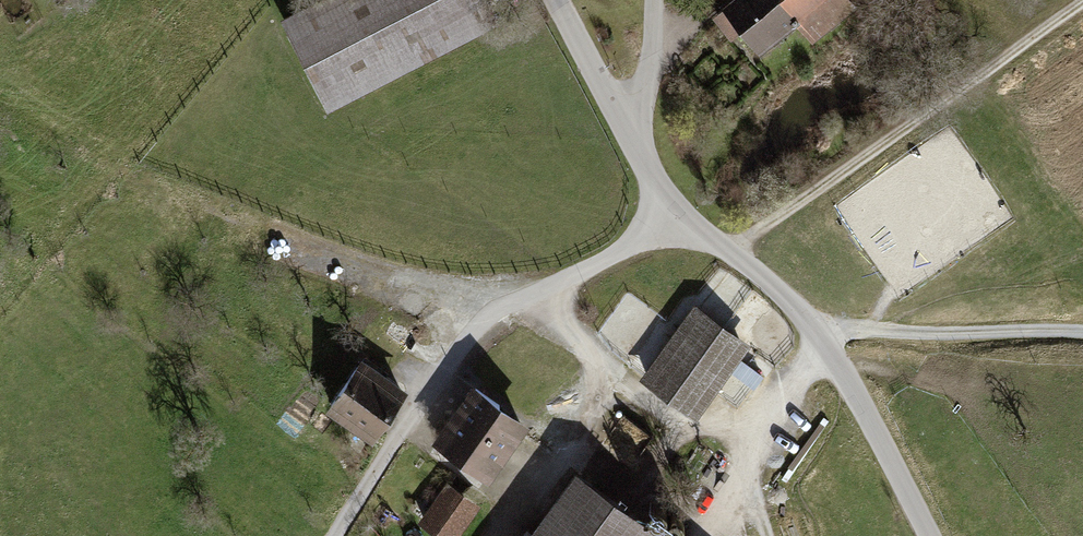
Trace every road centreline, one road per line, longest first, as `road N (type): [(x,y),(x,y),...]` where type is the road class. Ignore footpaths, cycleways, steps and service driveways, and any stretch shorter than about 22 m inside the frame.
road 1 (unclassified): [(628,133),(680,209),(816,329),(930,535)]
road 2 (track): [(335,535),(479,324),(618,253),(680,209)]
road 3 (track): [(1082,2),(729,250)]
road 4 (track): [(816,329),(1082,330)]
road 5 (unclassified): [(555,0),(628,133)]
road 6 (unclassified): [(654,0),(650,64),(628,133)]

